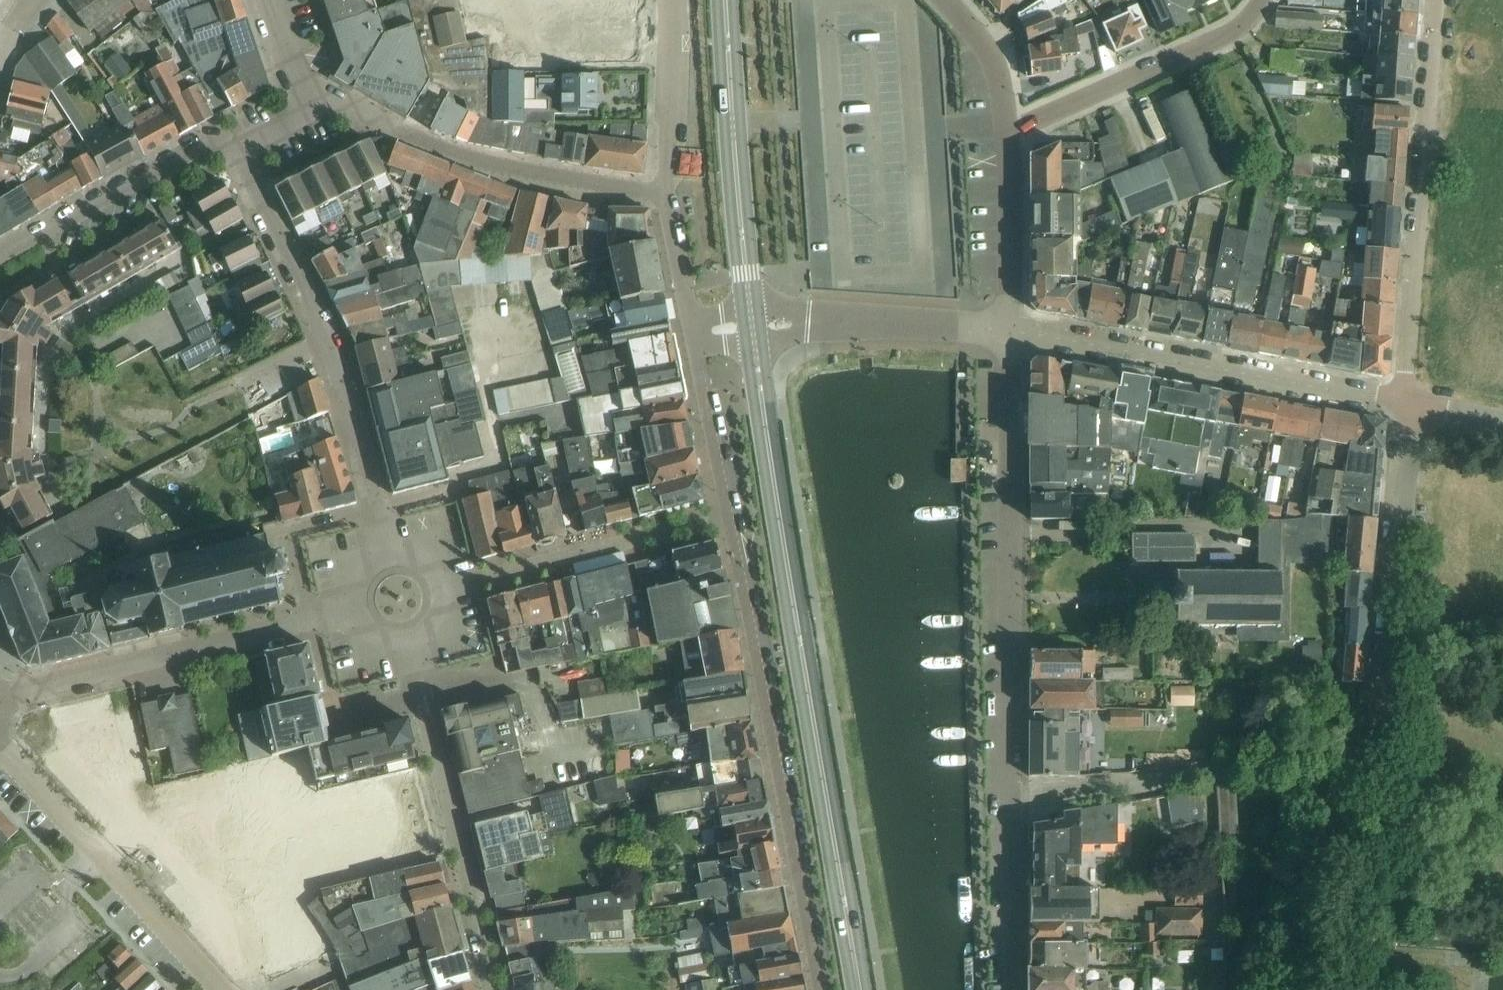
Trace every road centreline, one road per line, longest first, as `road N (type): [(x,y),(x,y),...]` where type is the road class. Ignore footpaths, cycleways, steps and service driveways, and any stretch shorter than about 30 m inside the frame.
road 1 (primary): [(857,989),(752,325)]
road 2 (residential): [(699,333),(818,989)]
road 3 (residential): [(1007,989),(1009,333)]
road 4 (residential): [(1364,989),(1405,402)]
road 5 (residential): [(386,552),(326,343),(238,145)]
road 6 (residential): [(1405,402),(1435,0)]
road 7 (residential): [(1009,333),(1405,402)]
road 8 (residential): [(666,195),(552,181),(441,152),(334,108),(302,113)]
road 9 (residential): [(0,711),(21,697),(351,606)]
road 10 (residential): [(496,989),(405,640)]
road 11 (residential): [(219,989),(0,736)]
road 12 (primary): [(752,325),(725,0)]
road 13 (residential): [(1009,134),(1236,29),(1262,0)]
road 14 (residential): [(0,248),(206,141),(238,145)]
road 15 (residential): [(806,324),(1009,333)]
road 16 (residential): [(1009,333),(1009,134)]
road 17 (residential): [(666,195),(675,0)]
road 18 (residential): [(1009,134),(993,58),(946,0)]
road 19 (residential): [(699,333),(666,195)]
road 20 (residential): [(405,640),(430,622),(439,586),(428,566),(409,553),(386,552)]
road 21 (residential): [(302,113),(261,0)]

